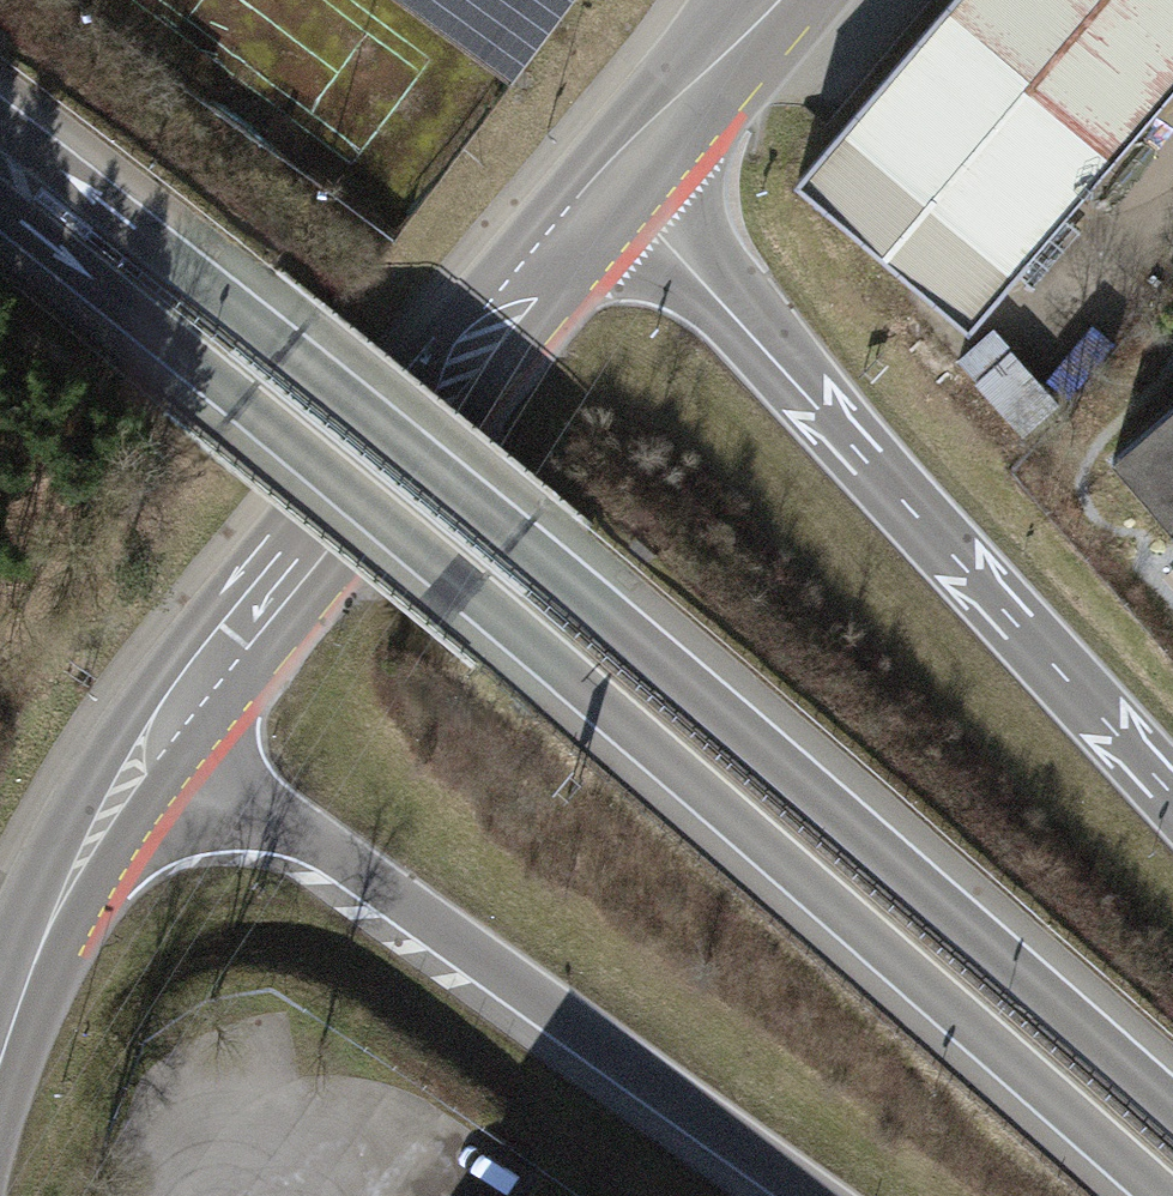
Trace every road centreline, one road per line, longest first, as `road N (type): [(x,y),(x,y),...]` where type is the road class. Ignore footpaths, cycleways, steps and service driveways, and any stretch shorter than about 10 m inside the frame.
road 1 (trunk): [(1172,1108),(519,535),(0,130)]
road 2 (trunk): [(0,212),(241,402),(1166,1195)]
road 3 (trunk): [(1172,801),(617,188)]
road 4 (trunk): [(166,737),(812,1195)]
road 5 (tertiary): [(617,188),(166,737)]
road 6 (tertiary): [(166,737),(84,856),(26,981),(0,1063)]
road 7 (tertiary): [(774,0),(617,188)]

